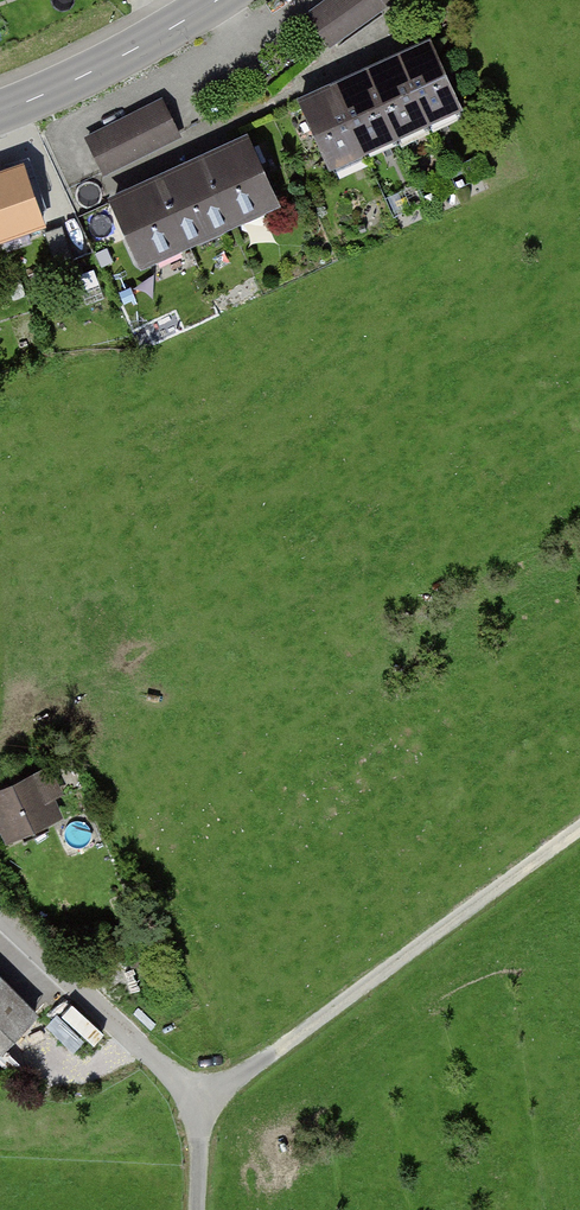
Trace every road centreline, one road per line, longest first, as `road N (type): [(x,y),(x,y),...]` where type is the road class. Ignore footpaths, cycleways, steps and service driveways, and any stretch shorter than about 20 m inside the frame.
road 1 (track): [(199,1104),(579,827)]
road 2 (track): [(193,1209),(199,1104),(0,916)]
road 3 (primary): [(216,0),(97,69),(0,111)]

